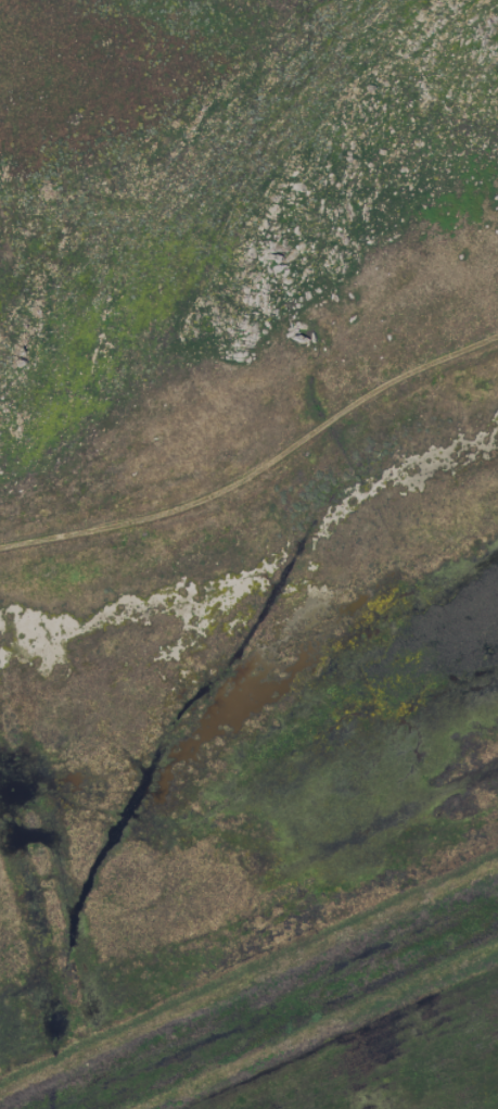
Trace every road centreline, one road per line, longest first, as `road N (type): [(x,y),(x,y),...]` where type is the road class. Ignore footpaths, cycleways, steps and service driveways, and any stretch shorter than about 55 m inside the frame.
road 1 (residential): [(497,315),(286,417),(219,438),(88,497),(0,515)]

